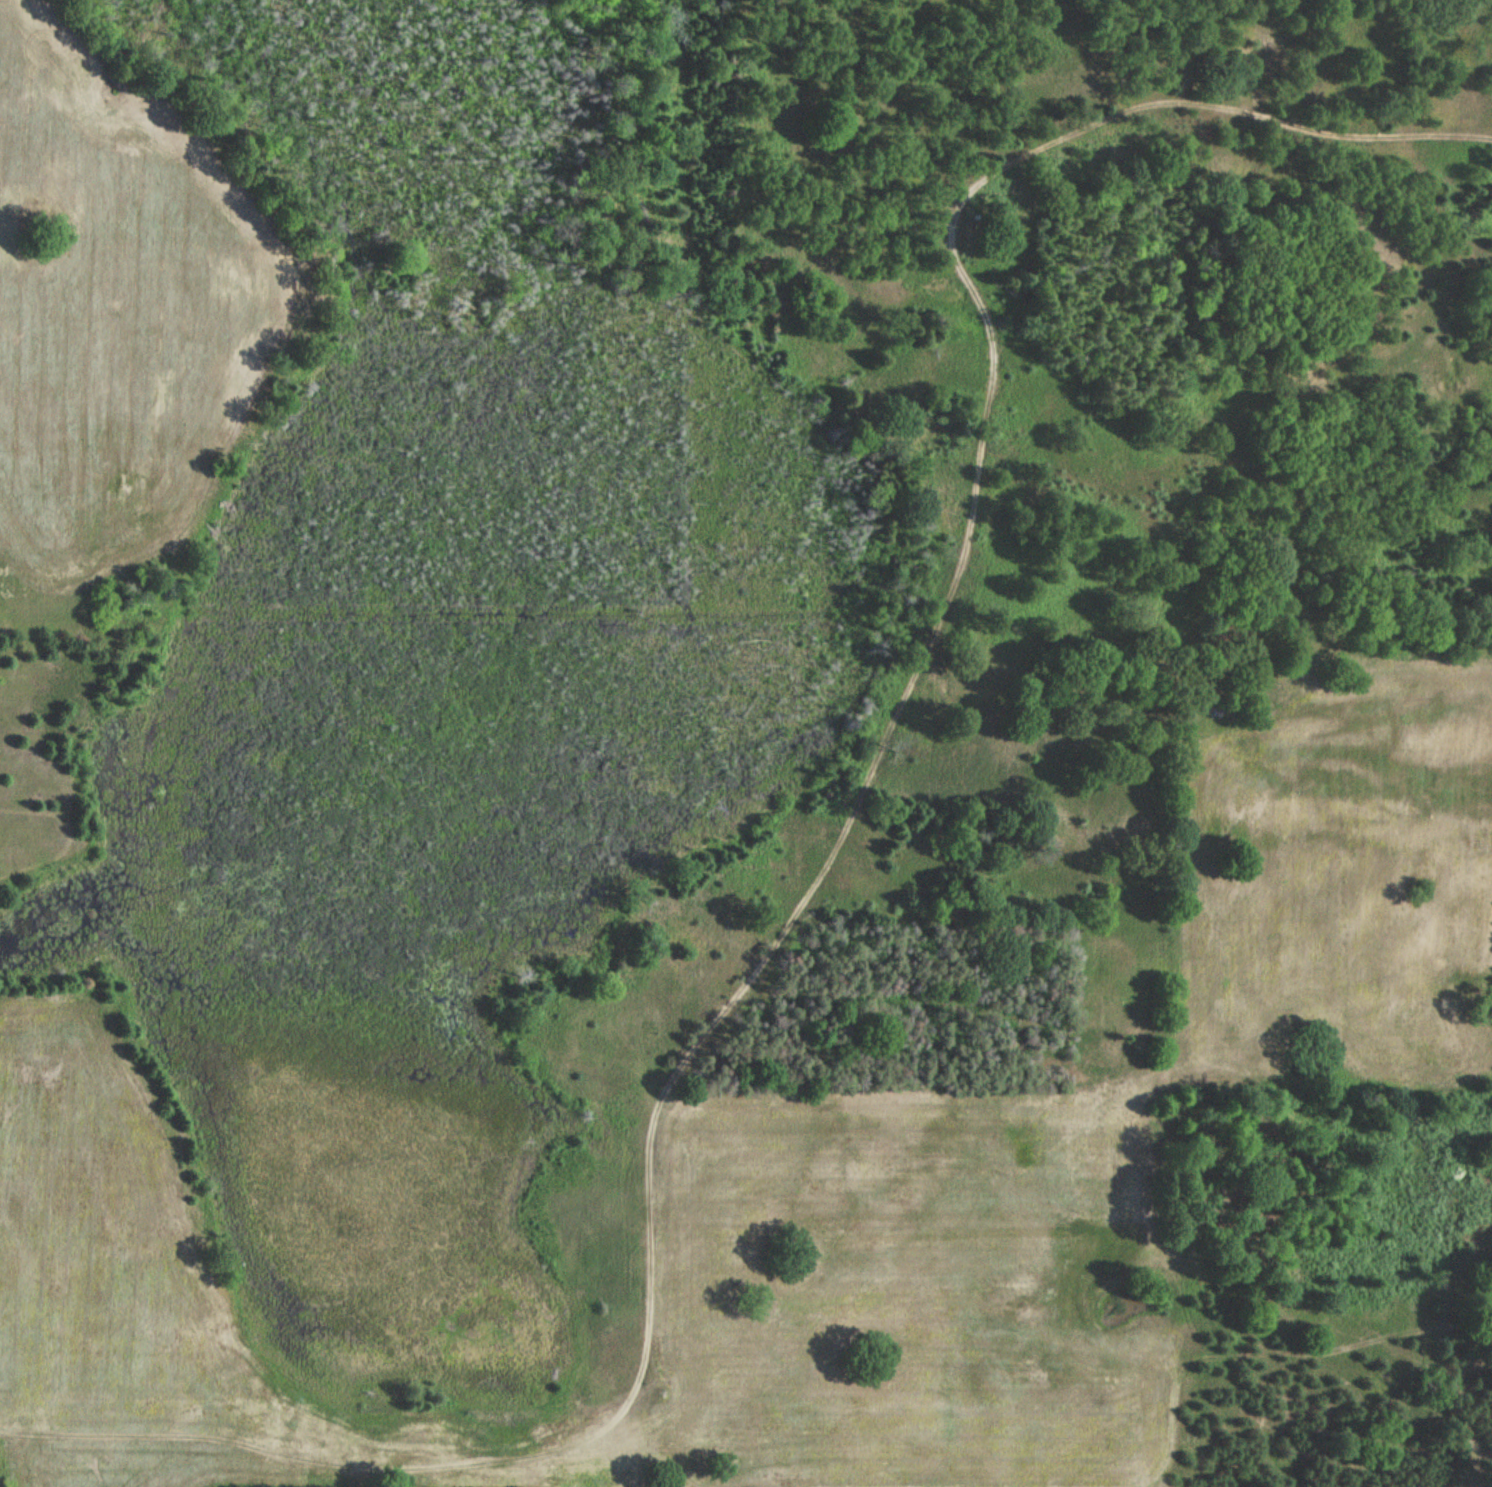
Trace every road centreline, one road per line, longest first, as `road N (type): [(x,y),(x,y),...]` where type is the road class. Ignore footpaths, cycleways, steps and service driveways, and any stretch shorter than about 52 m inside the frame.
road 1 (track): [(1491,137),(1349,136),(1208,103),(1162,101),(1013,160),(959,201),(950,247),(995,333),(967,548),(828,862),(767,956),(696,1040),(659,1104),(647,1143),(646,1351),(632,1399),(604,1431),(547,1451),(403,1469),(279,1456),(193,1436),(0,1432)]

